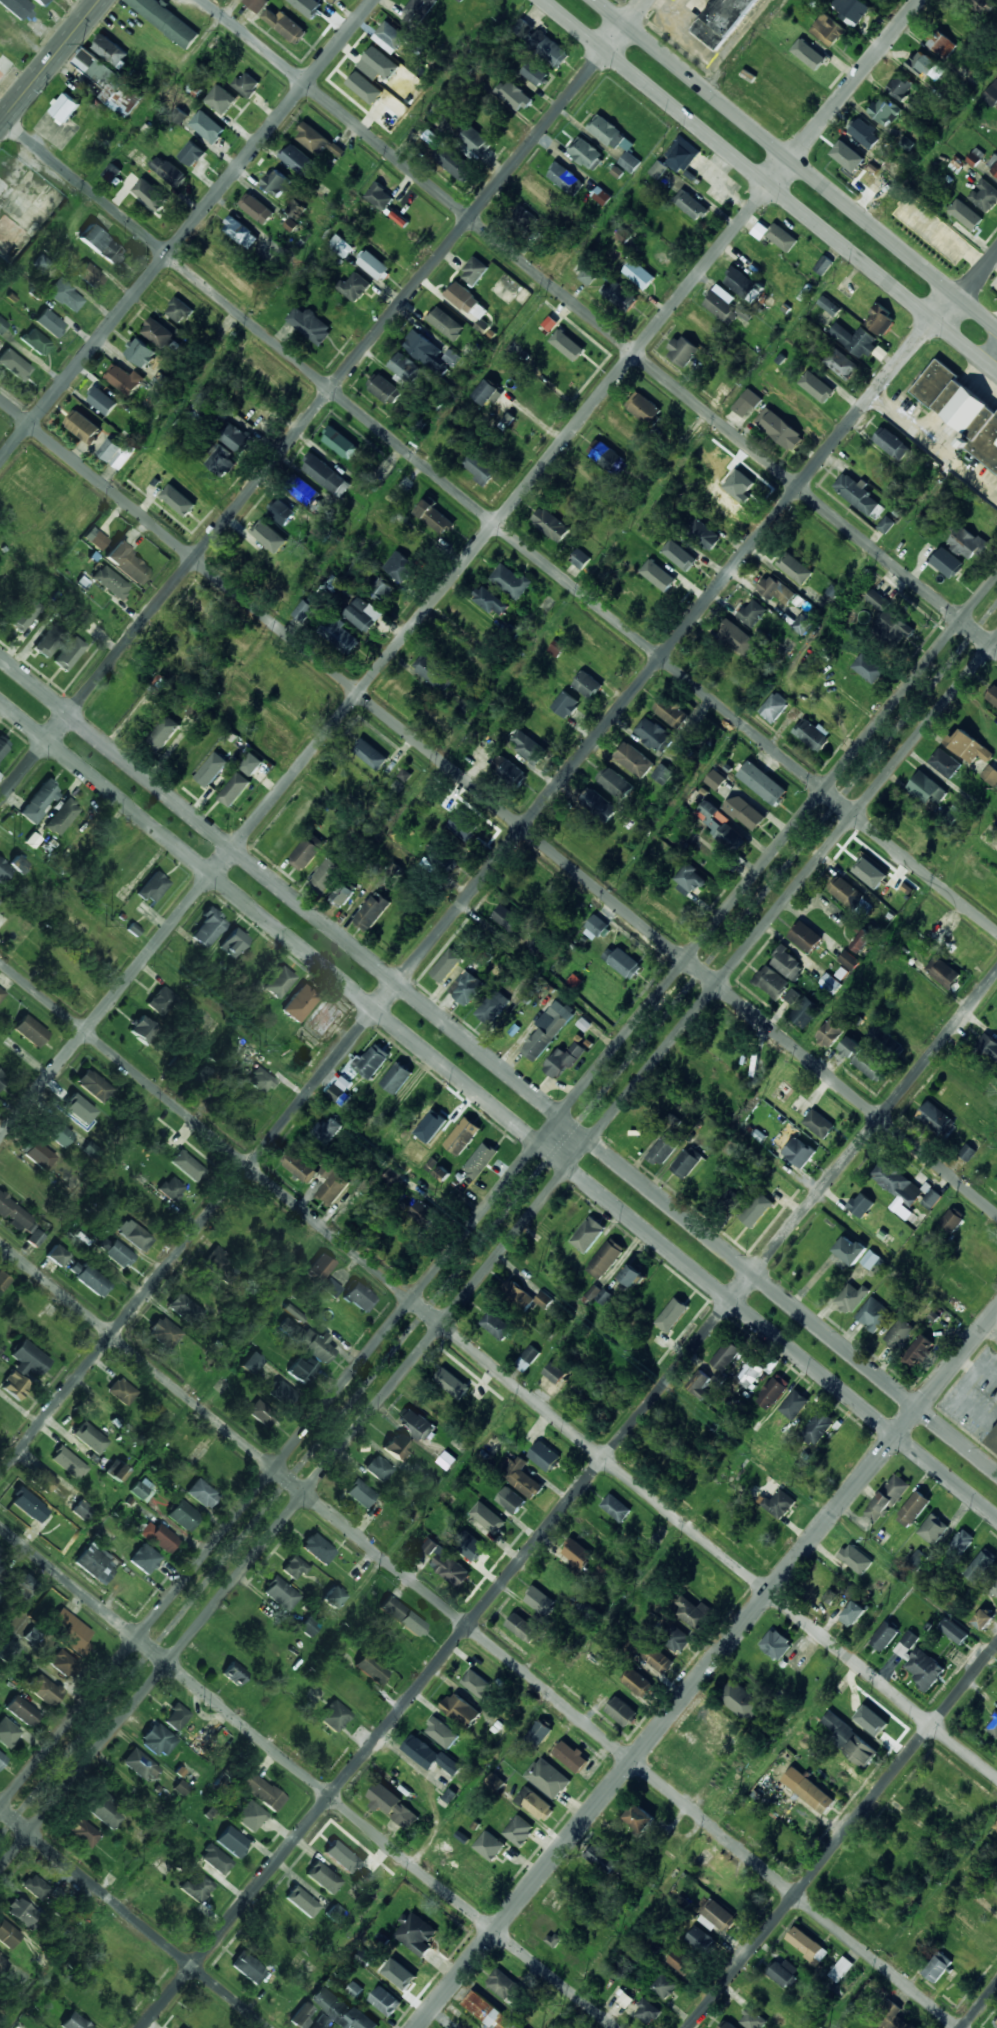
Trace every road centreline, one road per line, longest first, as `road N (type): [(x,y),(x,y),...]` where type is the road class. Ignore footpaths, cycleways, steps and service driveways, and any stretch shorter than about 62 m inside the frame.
road 1 (secondary): [(0,1870),(996,636)]
road 2 (secondary): [(996,576),(0,1807)]
road 3 (residential): [(0,1472),(798,486),(996,254)]
road 4 (residential): [(0,1136),(920,0)]
road 5 (residential): [(141,2027),(996,973)]
road 6 (residential): [(996,930),(0,114)]
road 7 (tertiary): [(996,1473),(0,658)]
road 8 (residential): [(996,1776),(0,961)]
road 9 (tertiary): [(0,702),(996,1516)]
road 10 (residential): [(996,1211),(0,399)]
road 11 (residential): [(959,2027),(0,1244)]
road 12 (residential): [(646,0),(0,798)]
road 13 (residential): [(996,648),(203,0)]
road 14 (residential): [(996,1311),(415,2027)]
road 15 (residential): [(616,2027),(0,1525)]
road 16 (residential): [(0,460),(372,0)]
road 17 (secondary): [(550,0),(996,368)]
road 18 (secondary): [(996,329),(591,0)]
road 19 (residential): [(687,2027),(996,1648)]
road 20 (residential): [(268,2027),(0,1809)]
road 21 (primary): [(0,124),(101,0)]

